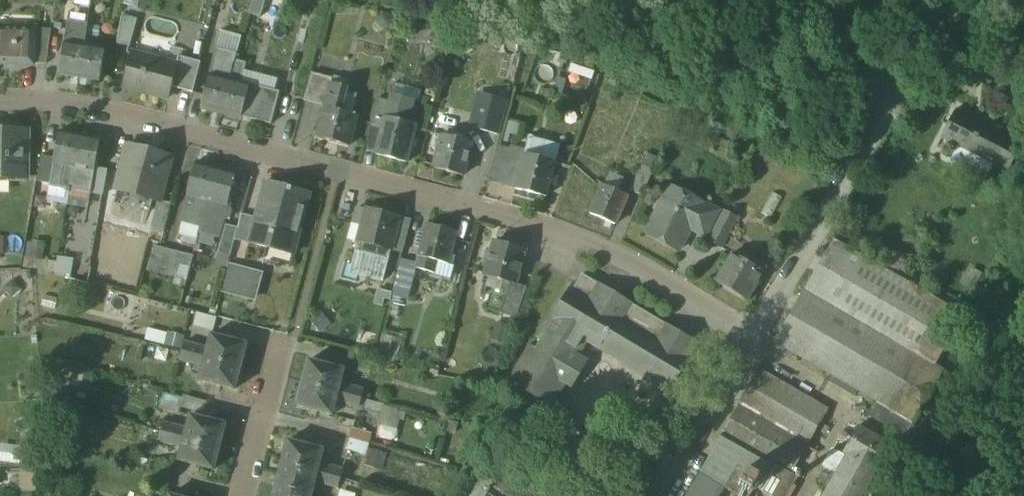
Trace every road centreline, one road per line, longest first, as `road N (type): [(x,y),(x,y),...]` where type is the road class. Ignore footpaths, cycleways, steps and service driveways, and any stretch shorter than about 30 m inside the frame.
road 1 (residential): [(0,99),(124,116),(515,217),(616,254),(751,337)]
road 2 (residential): [(863,138),(751,337)]
road 3 (residential): [(863,138),(904,71),(899,42),(870,32),(852,88)]
road 4 (residential): [(751,337),(659,495)]
road 5 (residential): [(244,495),(282,353),(296,342)]

